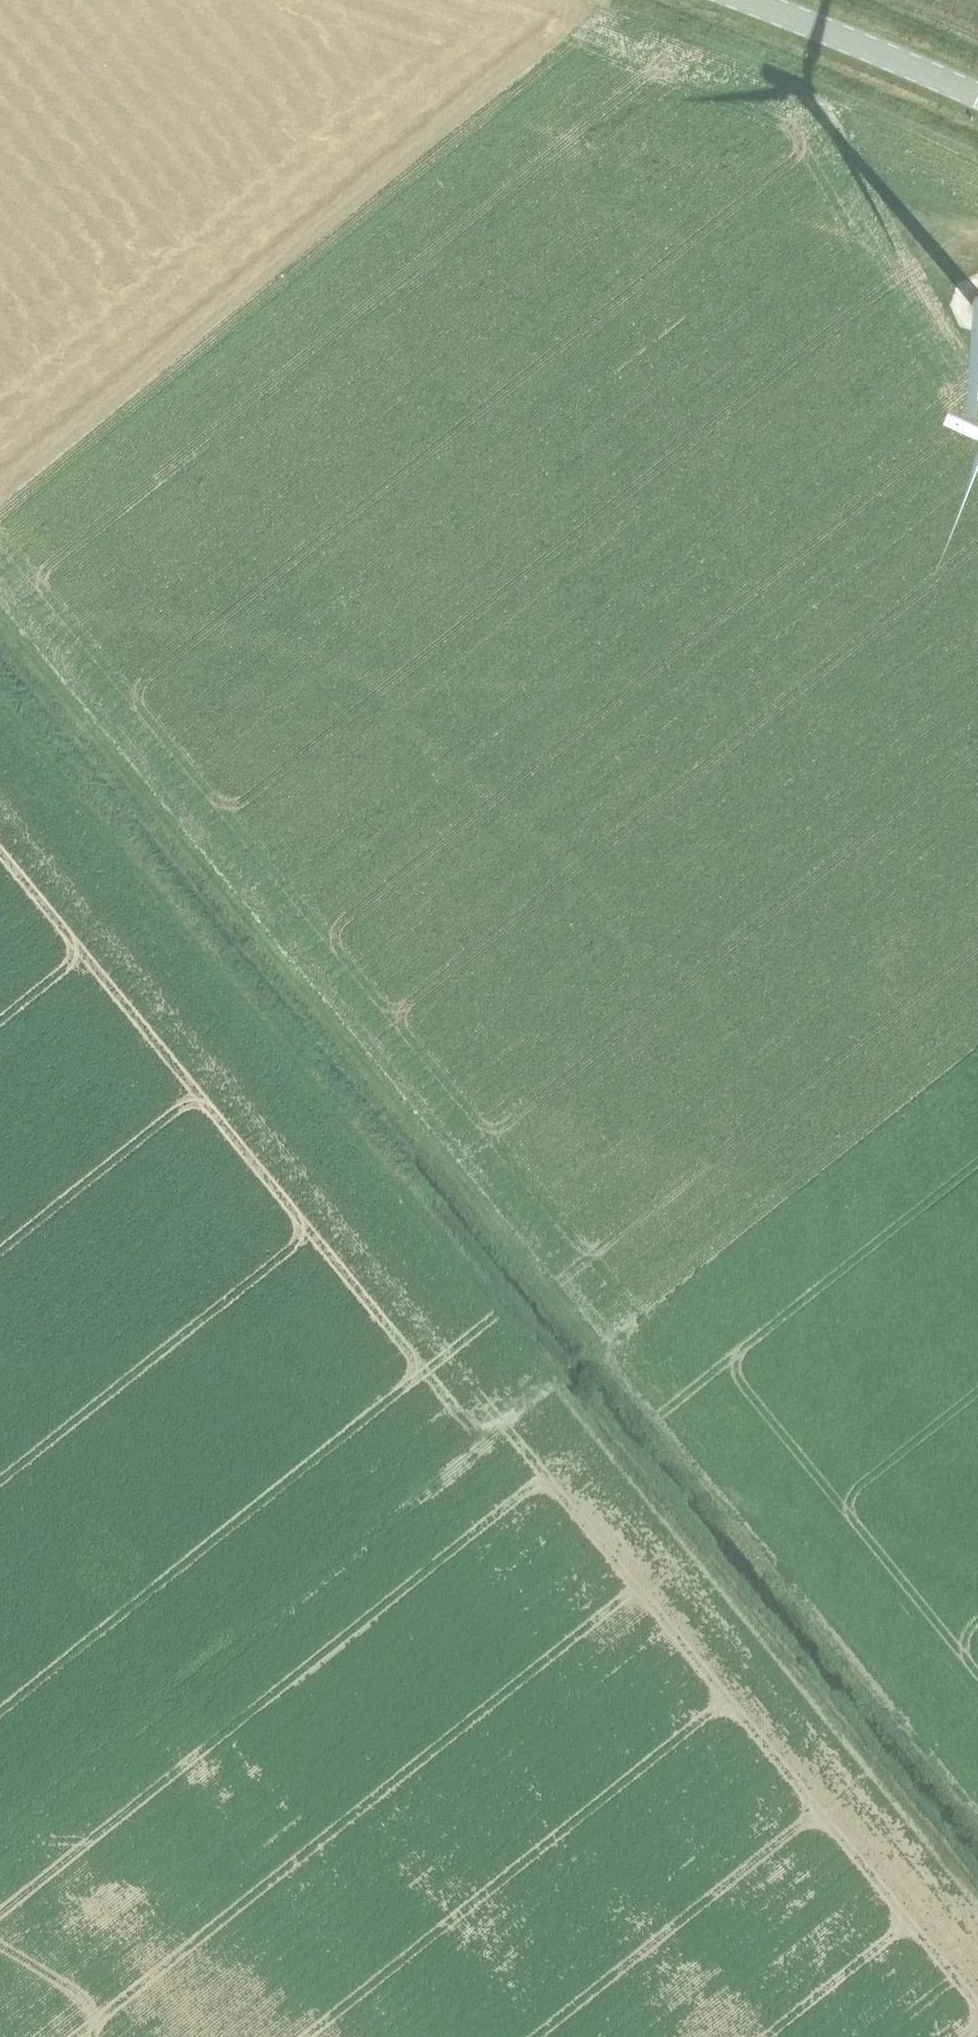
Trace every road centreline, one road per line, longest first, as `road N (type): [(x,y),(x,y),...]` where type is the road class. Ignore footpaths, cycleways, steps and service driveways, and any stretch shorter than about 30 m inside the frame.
road 1 (tertiary): [(739,0),(977,97)]

